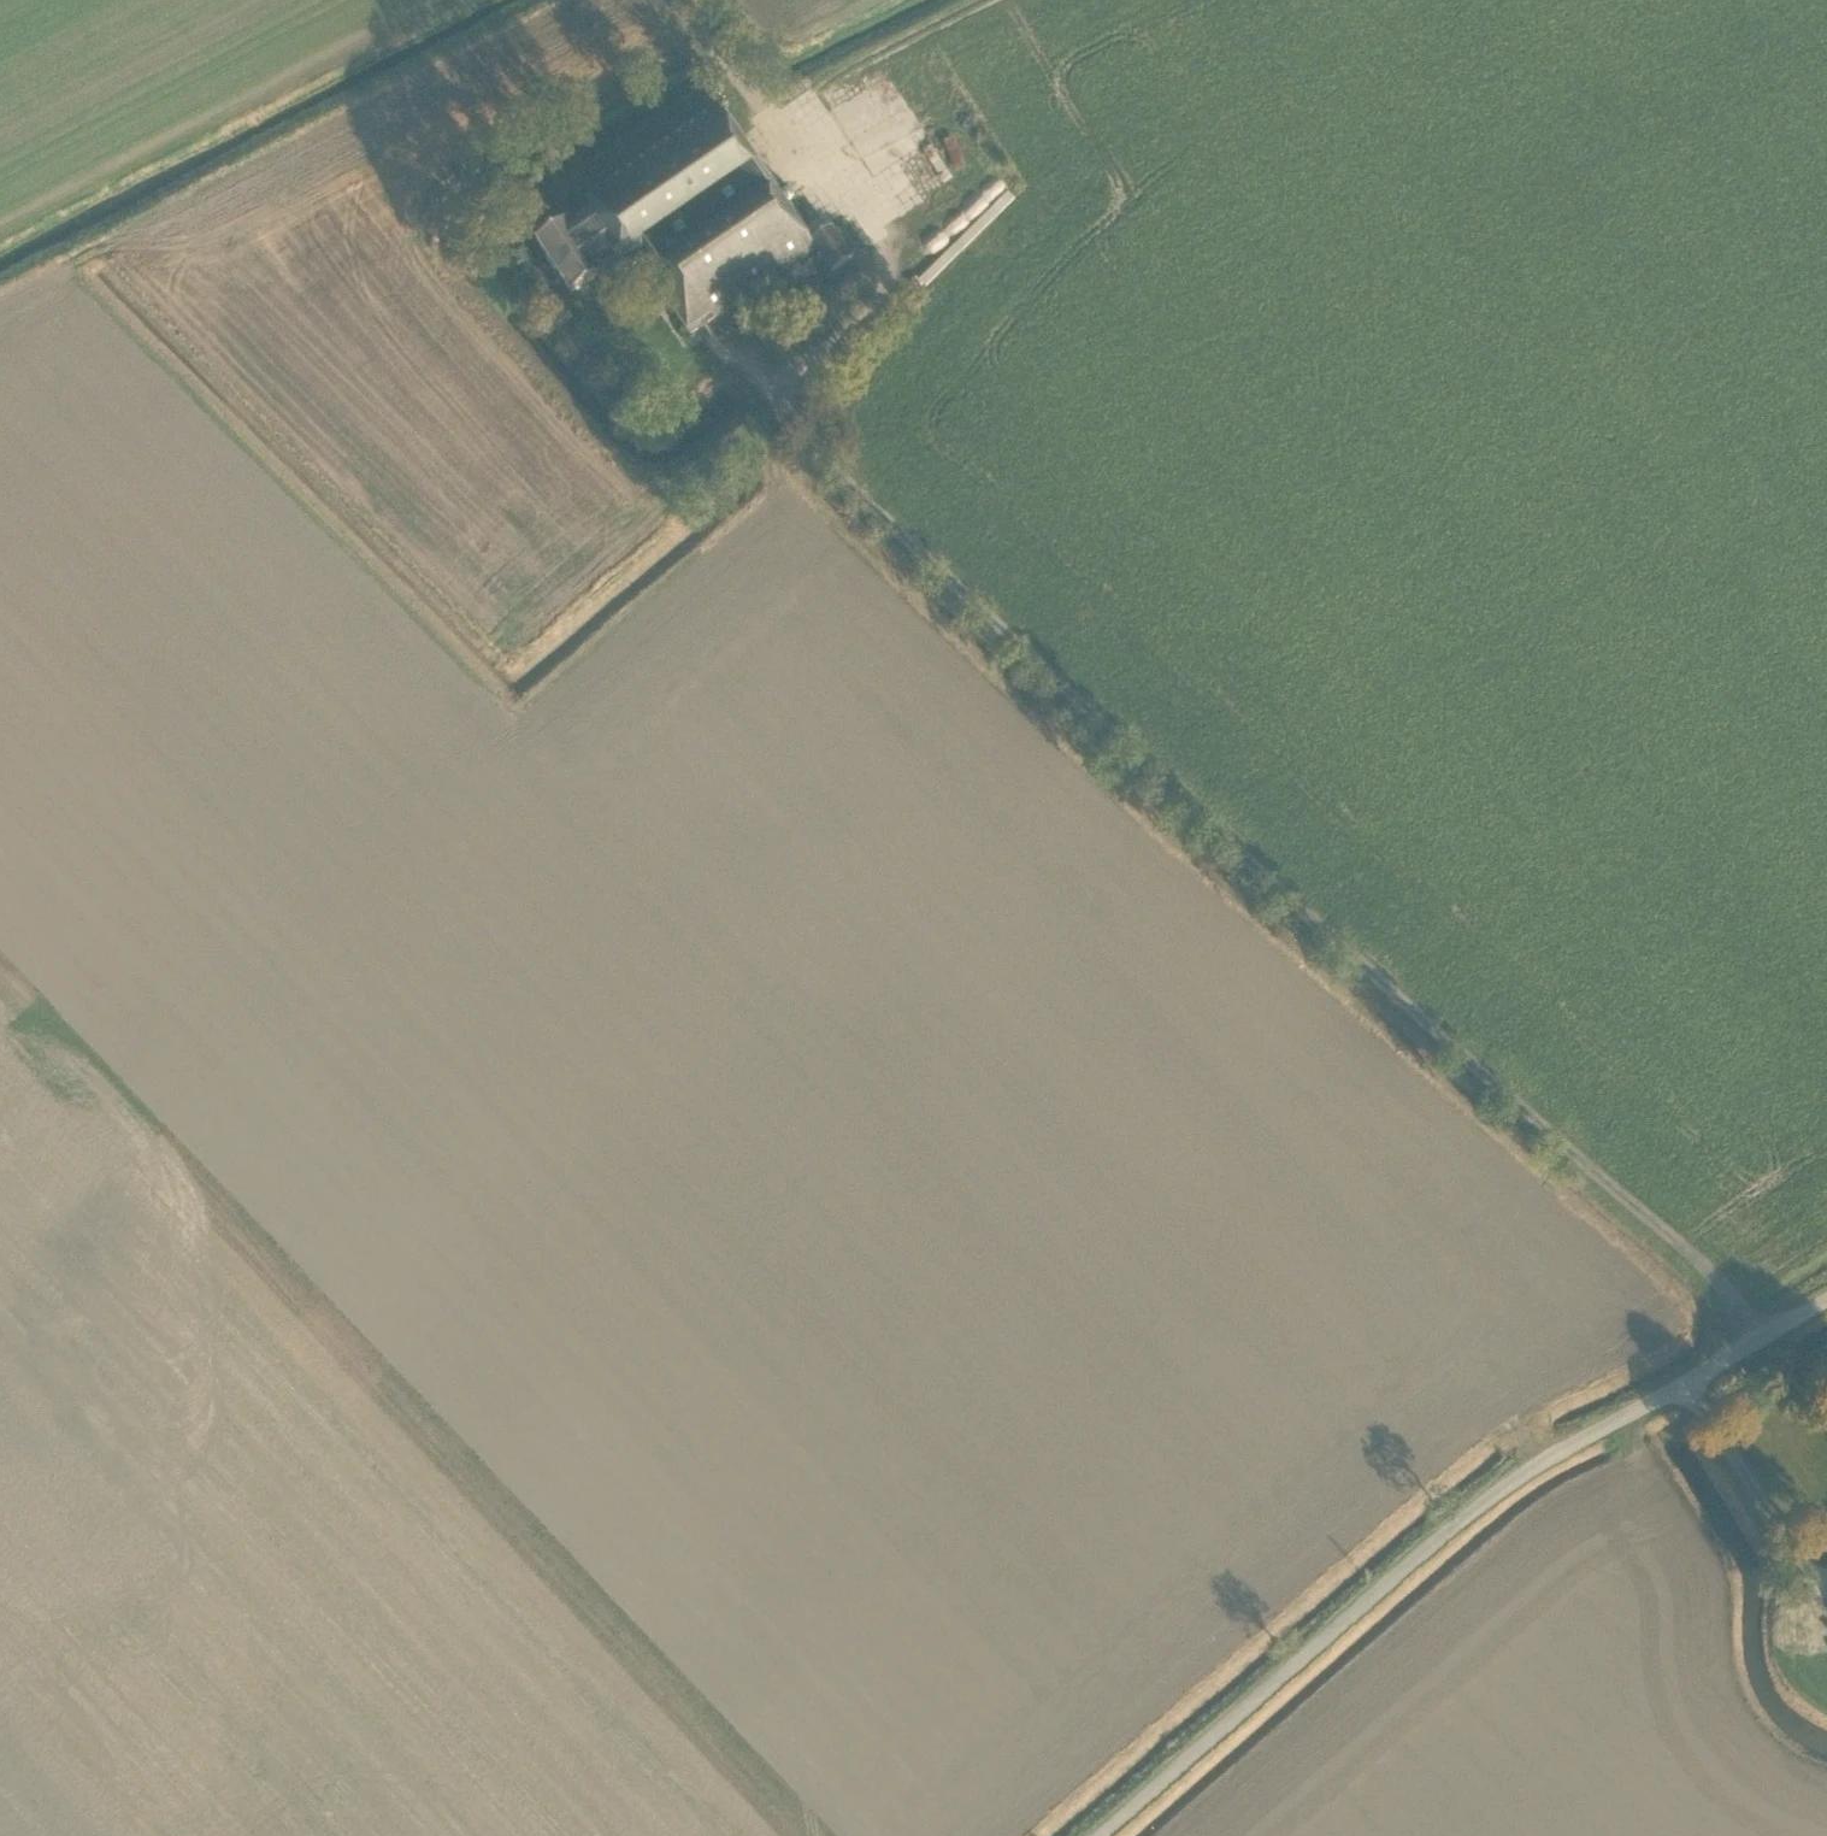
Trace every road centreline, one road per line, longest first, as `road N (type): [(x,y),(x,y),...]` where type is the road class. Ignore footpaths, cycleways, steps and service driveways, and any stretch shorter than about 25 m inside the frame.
road 1 (unclassified): [(1826,1306),(1574,1445),(1472,1515),(1101,1835)]

